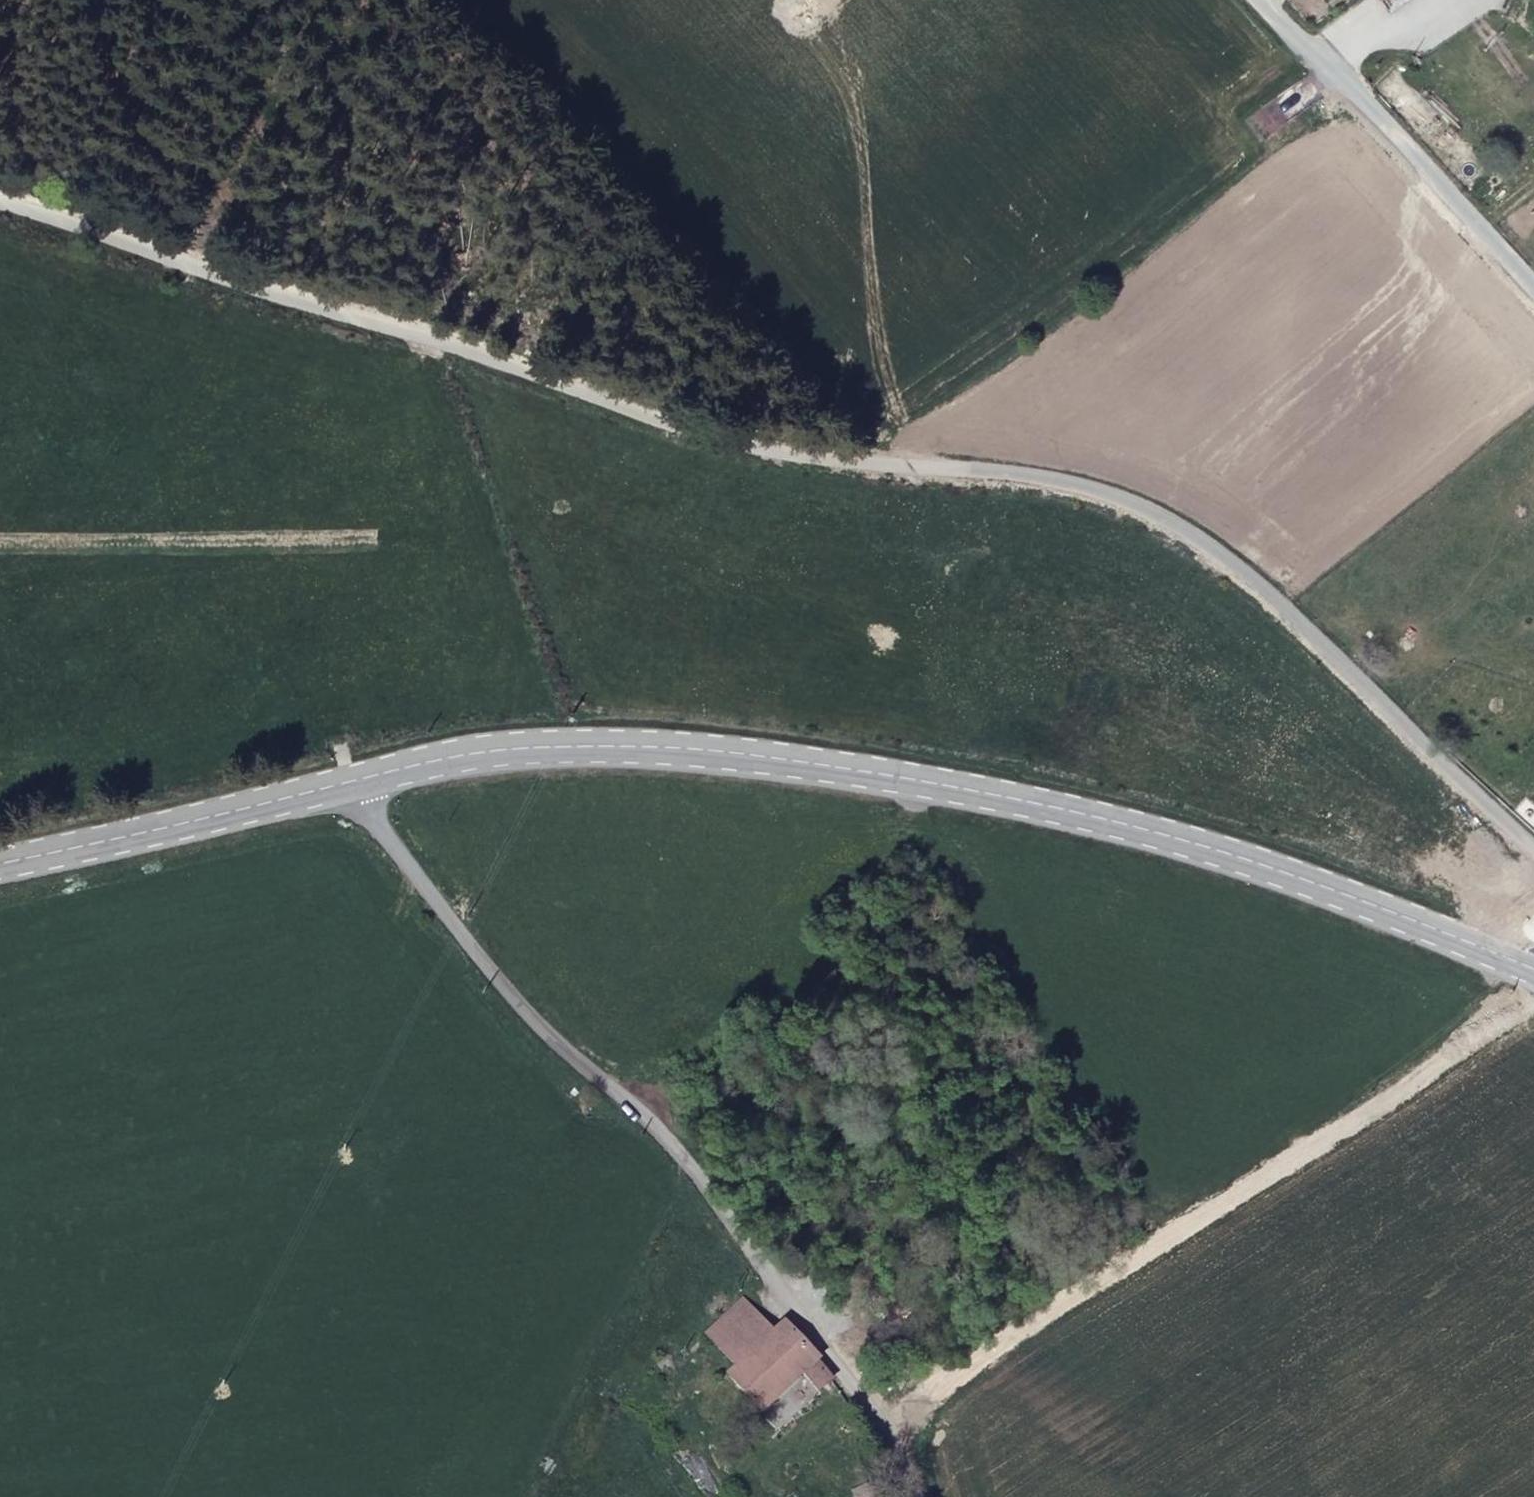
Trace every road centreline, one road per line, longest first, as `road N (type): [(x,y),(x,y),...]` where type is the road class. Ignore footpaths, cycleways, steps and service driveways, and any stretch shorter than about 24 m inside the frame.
road 1 (residential): [(0,204),(800,455),(1009,475),(1123,497),(1249,576),(1374,686),(1533,845)]
road 2 (secondary): [(345,788),(494,749),(684,751),(1044,805),(1290,874),(1533,965)]
road 3 (residential): [(914,1496),(895,1439),(693,1167),(628,1095),(568,1053),(345,788)]
road 4 (secondary): [(0,863),(345,788)]

